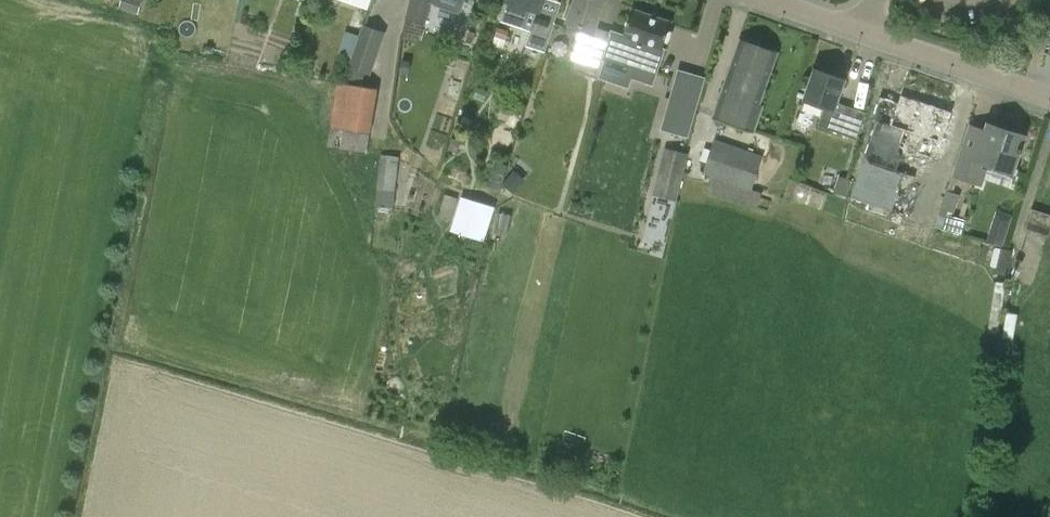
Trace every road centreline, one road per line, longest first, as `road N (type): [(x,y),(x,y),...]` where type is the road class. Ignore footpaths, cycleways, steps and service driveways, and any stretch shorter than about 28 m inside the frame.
road 1 (unclassified): [(1049,97),(772,0)]

